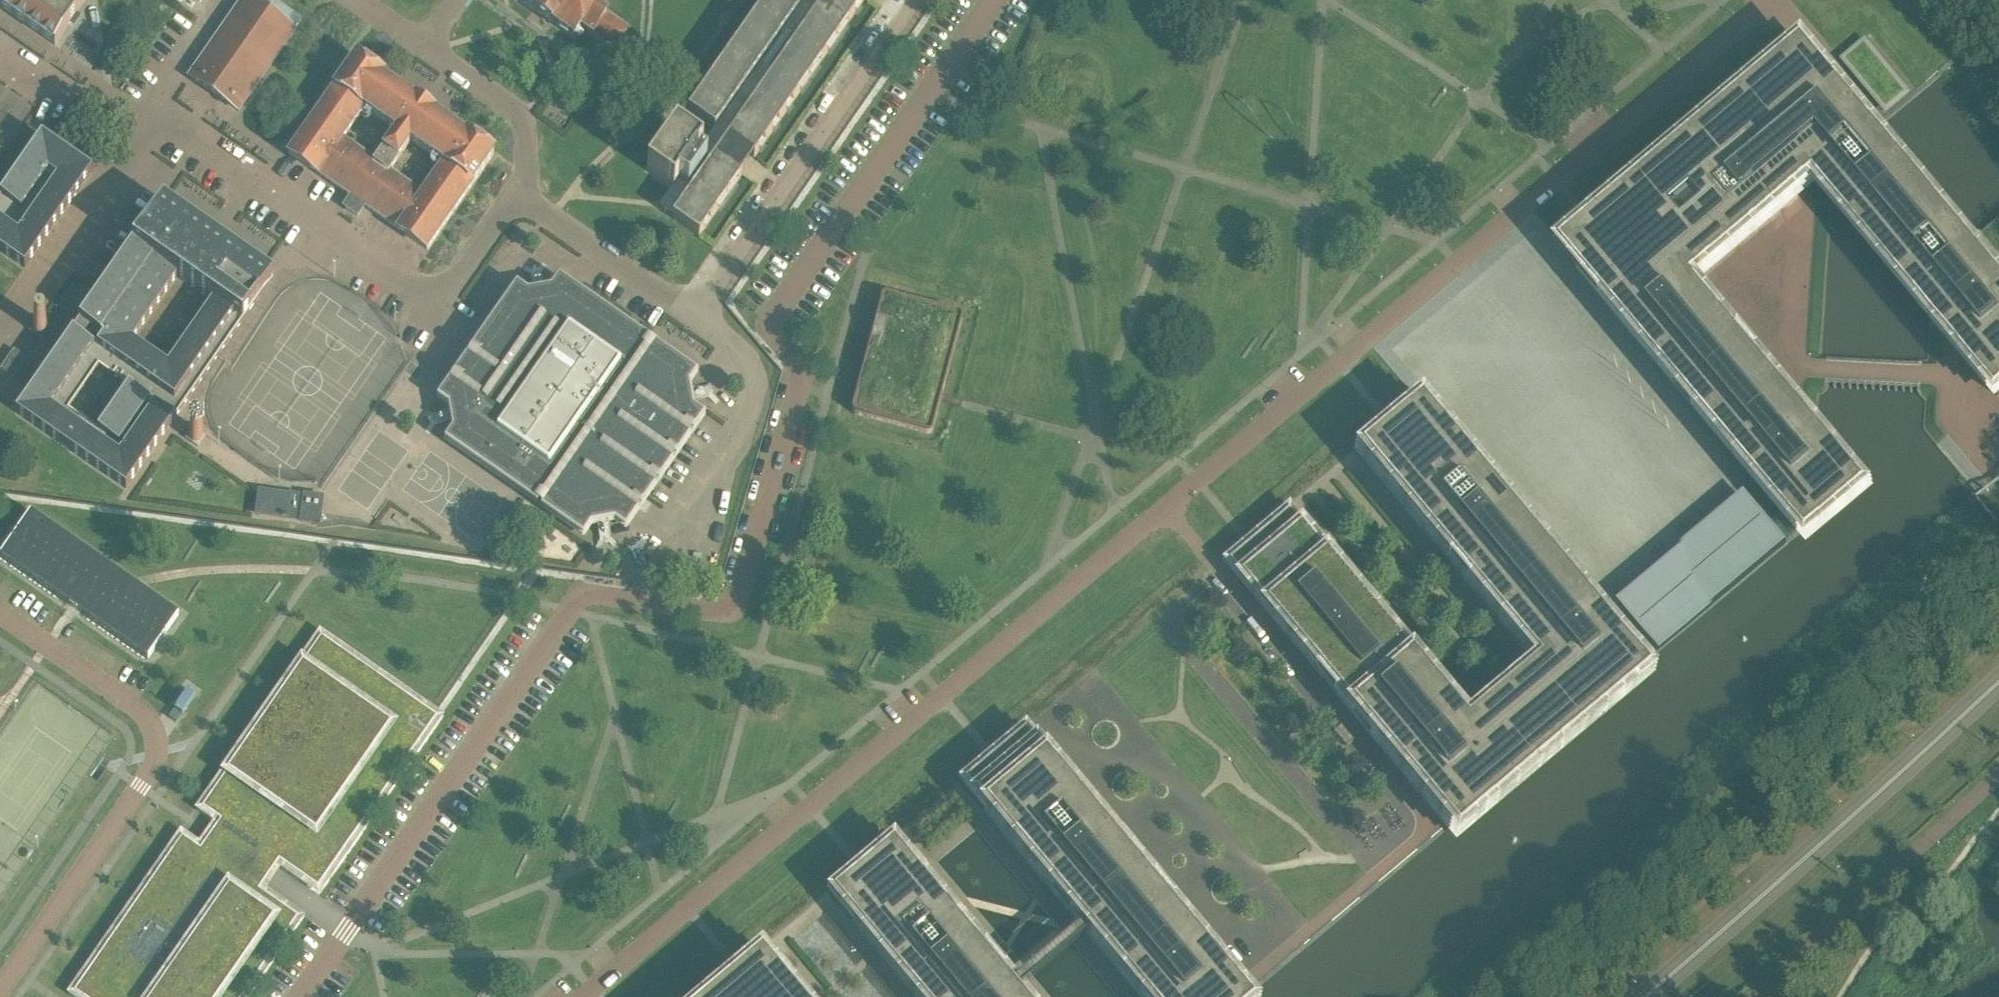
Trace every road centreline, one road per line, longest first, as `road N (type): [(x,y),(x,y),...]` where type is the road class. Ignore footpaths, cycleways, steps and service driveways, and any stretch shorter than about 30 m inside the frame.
road 1 (secondary): [(1645,996),(1998,682)]
road 2 (residential): [(518,196),(449,295),(434,301),(165,114)]
road 3 (residential): [(696,316),(917,0)]
road 4 (residential): [(654,553),(751,421),(756,402),(743,355),(696,316)]
road 5 (residential): [(0,335),(12,332),(39,296),(154,128)]
road 6 (residential): [(696,316),(518,196)]
road 7 (residential): [(518,196),(526,163),(516,110),(424,45)]
road 8 (residential): [(0,46),(70,94),(120,102),(154,128)]
road 9 (residential): [(165,114),(159,93),(222,0)]

